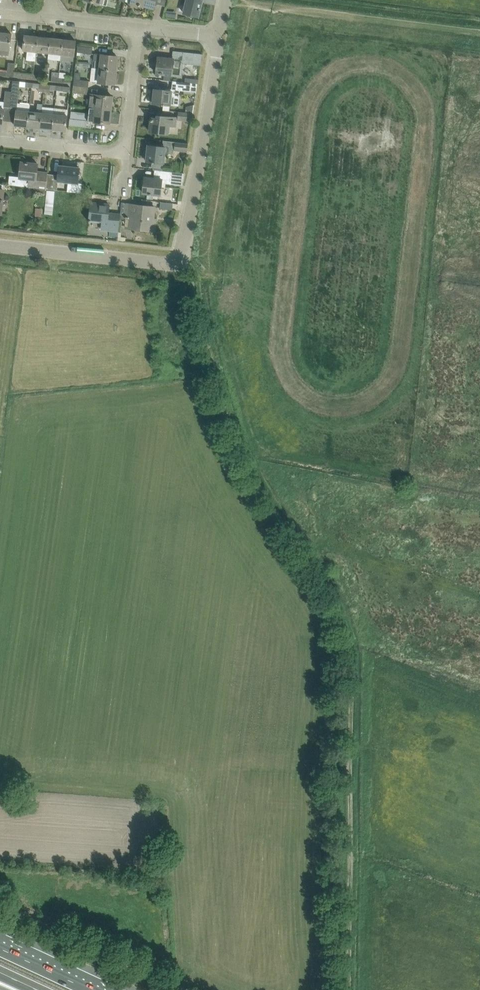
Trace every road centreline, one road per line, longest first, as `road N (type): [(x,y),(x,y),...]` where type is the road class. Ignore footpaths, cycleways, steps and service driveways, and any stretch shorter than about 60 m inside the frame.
road 1 (residential): [(0,245),(177,262),(216,35)]
road 2 (unclassified): [(138,27),(125,152),(0,139)]
road 3 (track): [(0,905),(180,989)]

